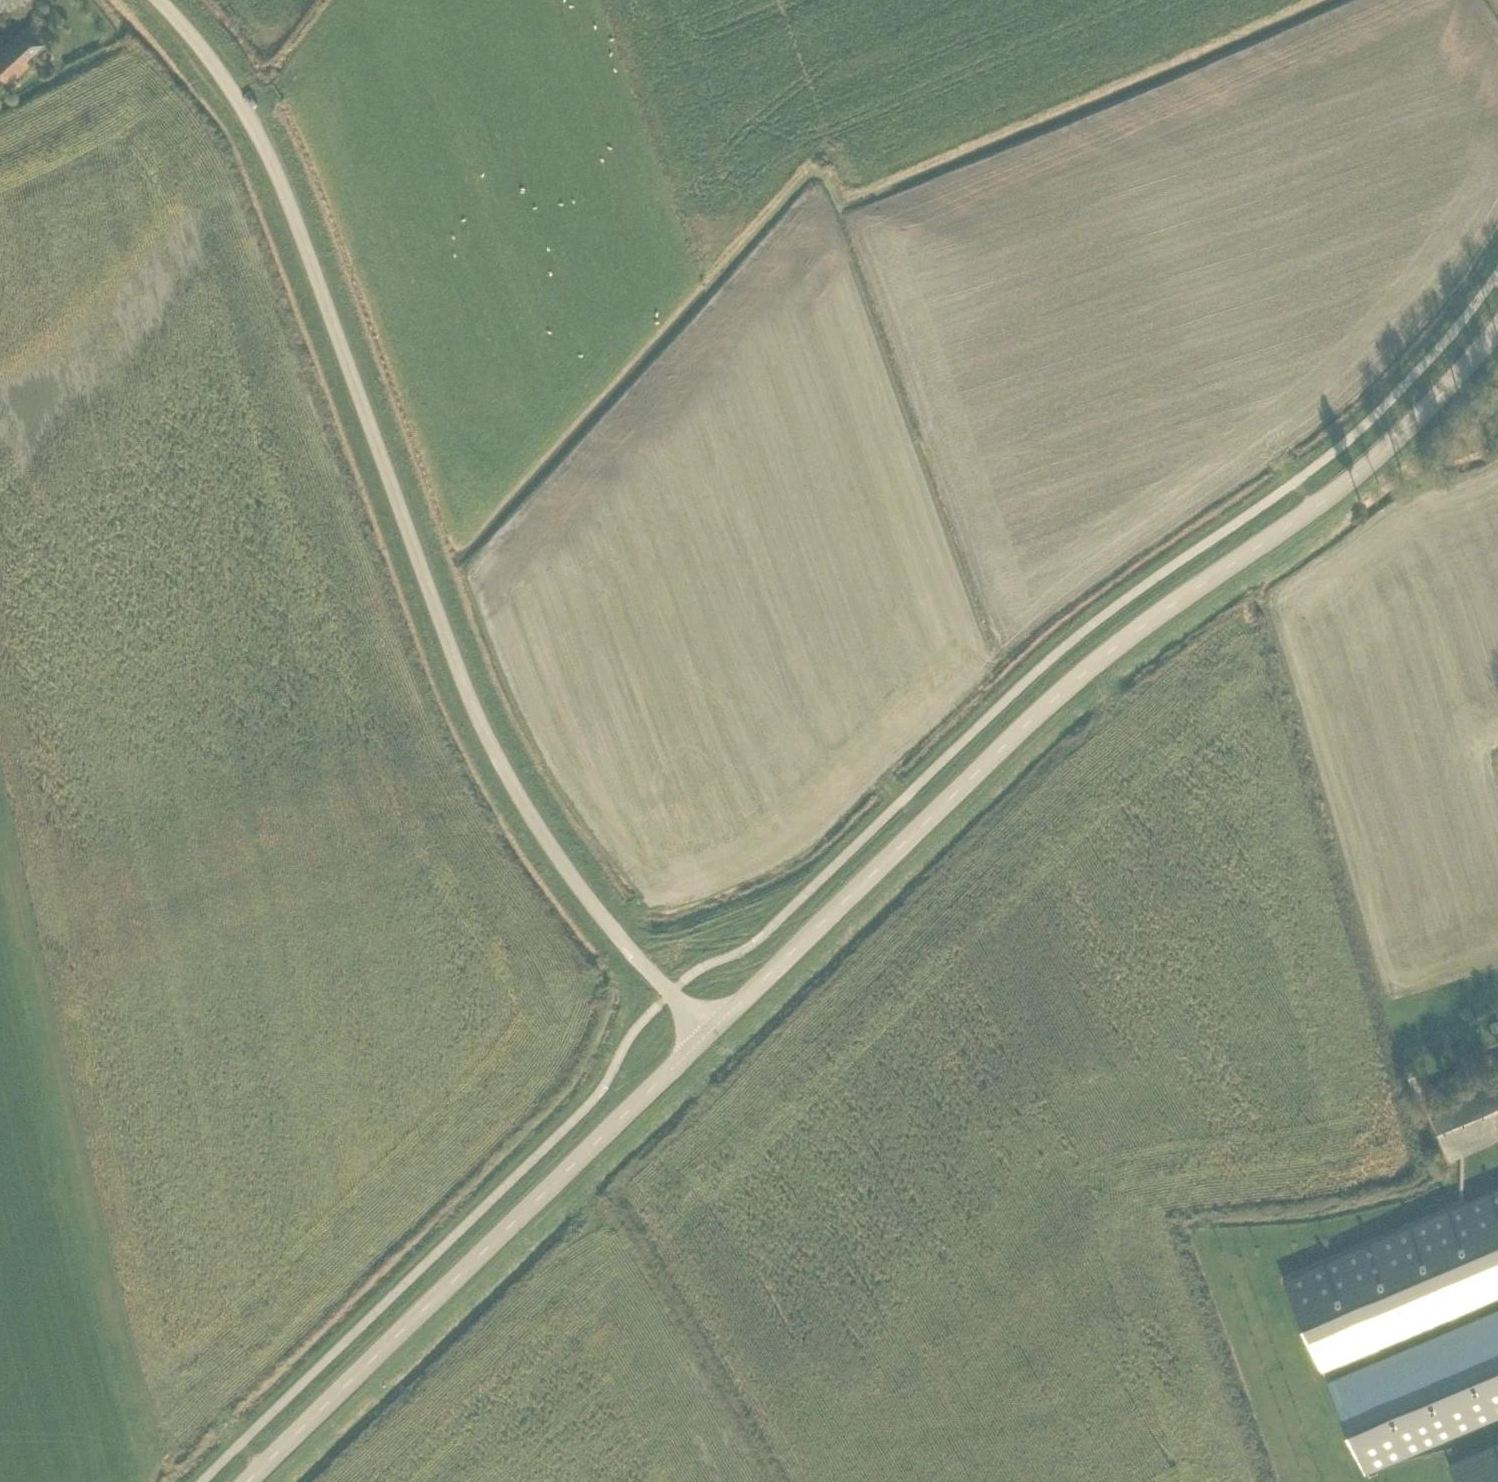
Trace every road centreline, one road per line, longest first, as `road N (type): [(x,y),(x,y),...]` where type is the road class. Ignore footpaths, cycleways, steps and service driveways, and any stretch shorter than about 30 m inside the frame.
road 1 (unclassified): [(707,1034),(573,874),(510,782),(466,686),(286,193),(242,107),(162,0)]
road 2 (tertiary): [(707,1034),(1083,673),(1355,479),(1497,329)]
road 3 (tertiary): [(248,1481),(707,1034)]

